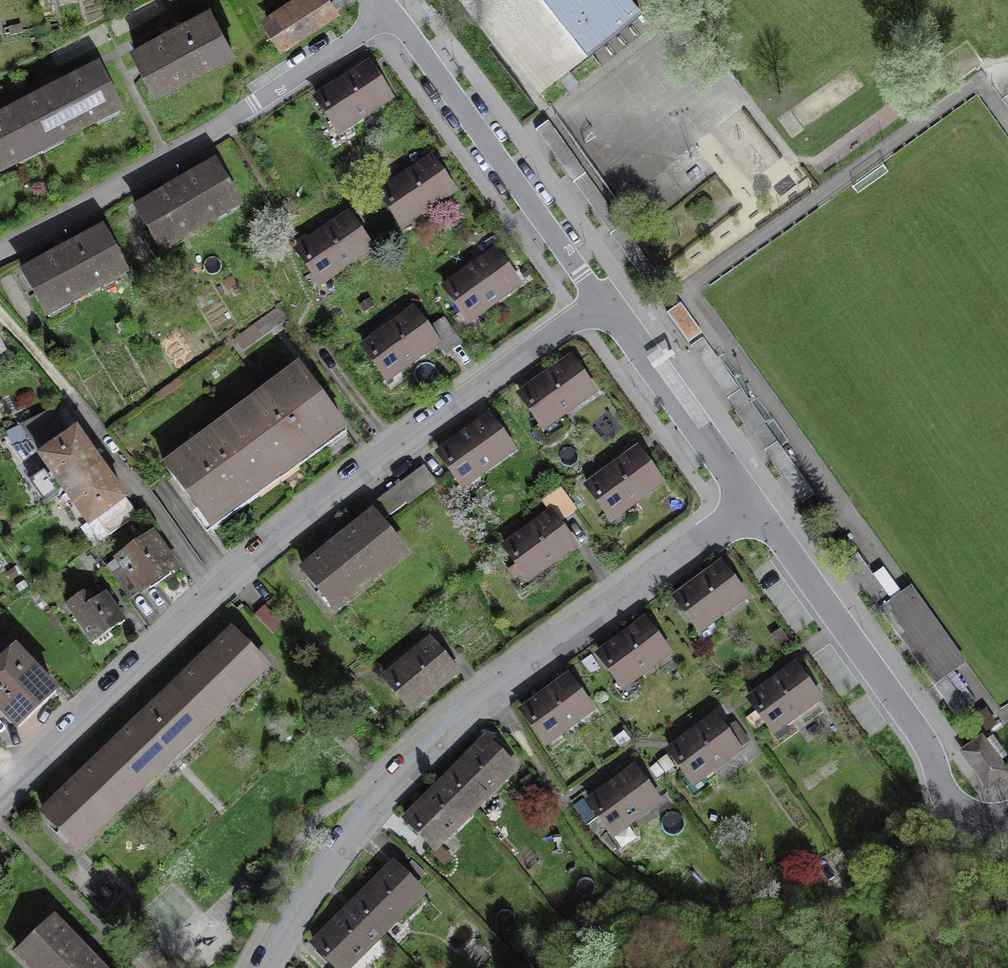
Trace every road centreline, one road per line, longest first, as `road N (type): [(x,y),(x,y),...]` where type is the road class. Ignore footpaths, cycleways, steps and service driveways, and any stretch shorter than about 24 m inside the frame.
road 1 (residential): [(0,793),(213,597),(603,302)]
road 2 (residential): [(259,967),(362,817),(473,707),(745,503)]
road 3 (residential): [(745,503),(923,738),(954,808),(991,819),(1007,814)]
road 4 (track): [(0,306),(213,597)]
road 5 (residential): [(603,302),(391,12)]
road 6 (residential): [(248,108),(0,250)]
road 7 (residential): [(745,503),(603,302)]
road 8 (track): [(875,965),(936,878),(991,819)]
road 9 (residential): [(391,12),(248,108)]

